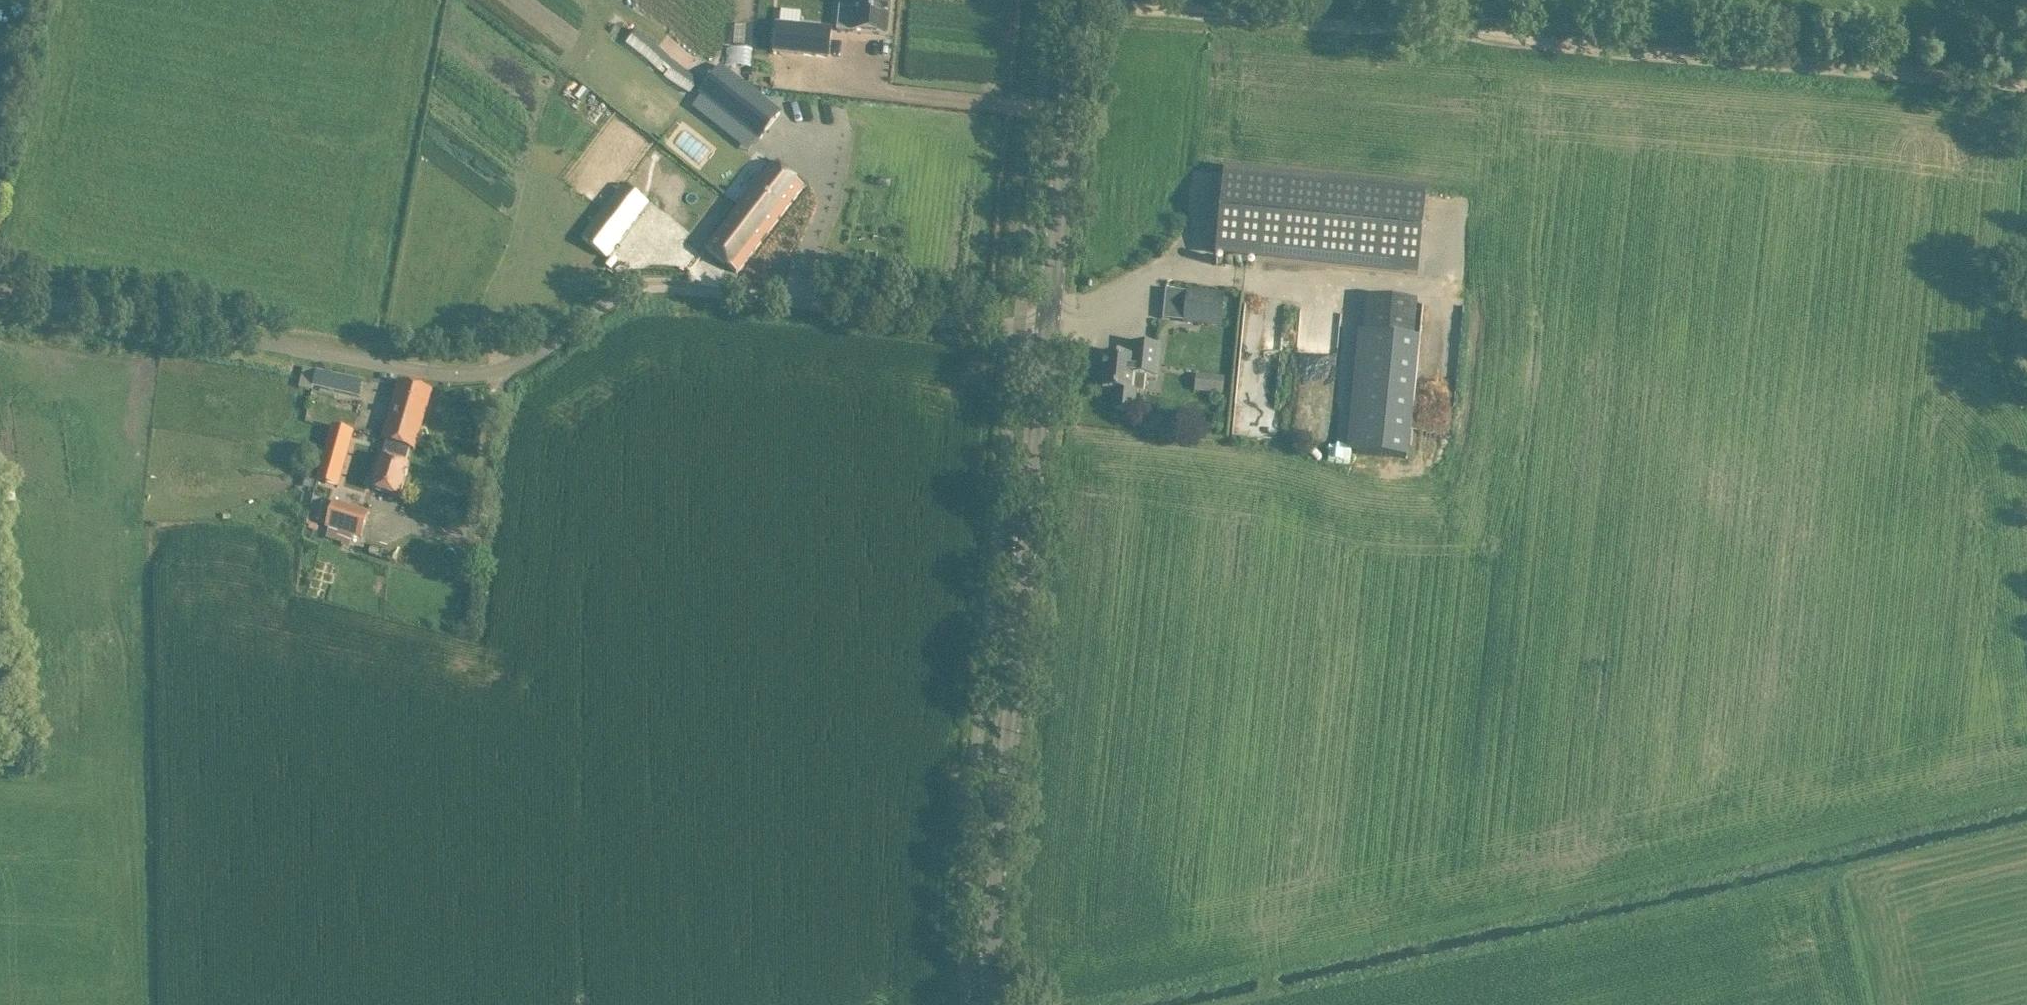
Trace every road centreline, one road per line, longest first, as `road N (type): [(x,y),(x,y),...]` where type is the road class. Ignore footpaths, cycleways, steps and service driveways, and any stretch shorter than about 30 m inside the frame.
road 1 (unclassified): [(1047,338),(669,295),(616,300),(533,353),(455,376),(339,367),(0,305)]
road 2 (tertiary): [(994,1004),(992,910),(1047,338)]
road 3 (tertiary): [(1047,338),(1080,0)]

